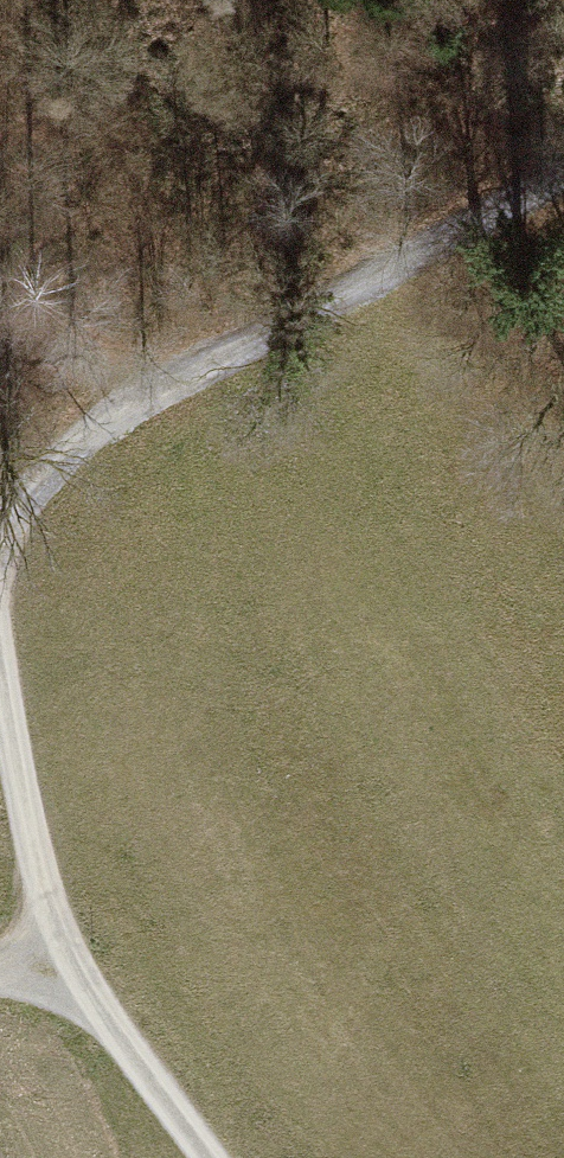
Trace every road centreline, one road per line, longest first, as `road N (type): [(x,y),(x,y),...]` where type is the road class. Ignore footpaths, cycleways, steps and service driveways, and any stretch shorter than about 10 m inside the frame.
road 1 (track): [(563,173),(0,487)]
road 2 (track): [(87,1009),(36,900),(0,733)]
road 3 (track): [(0,304),(215,370)]
road 4 (track): [(87,1009),(197,1157)]

